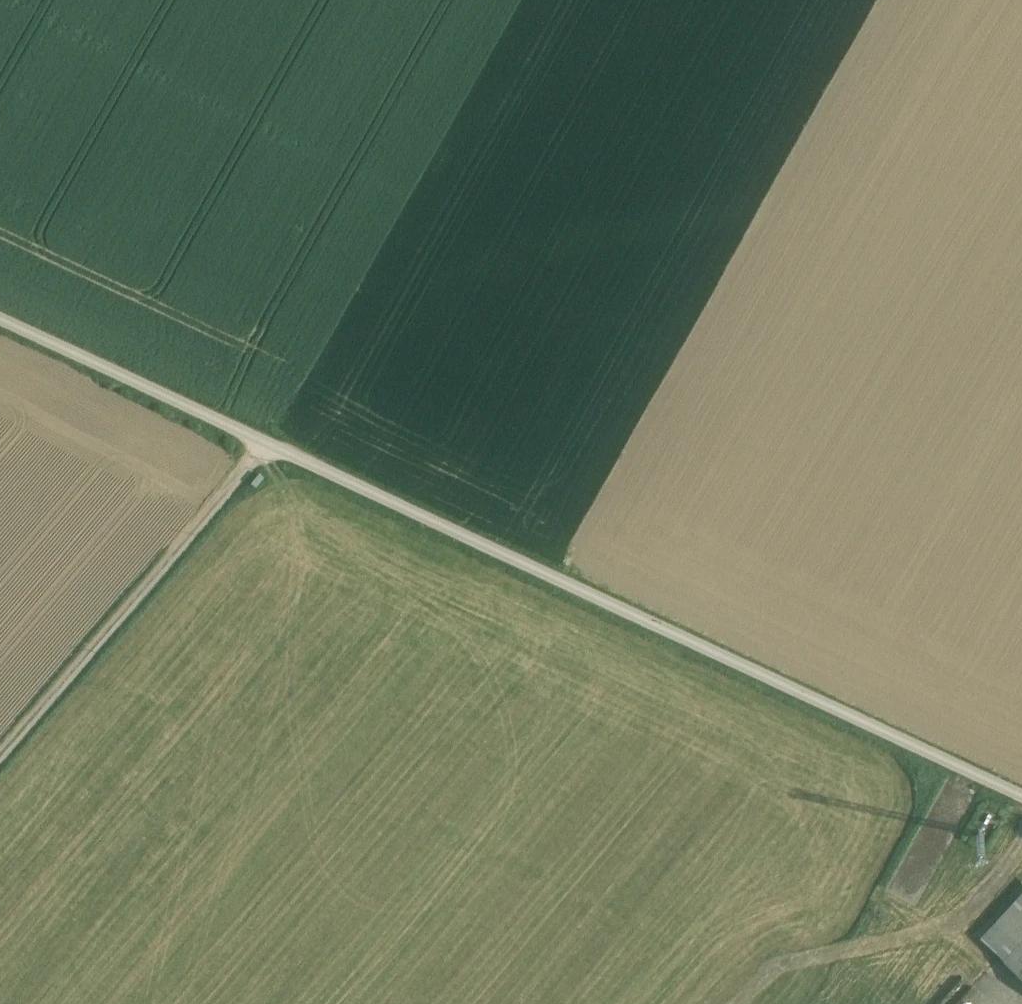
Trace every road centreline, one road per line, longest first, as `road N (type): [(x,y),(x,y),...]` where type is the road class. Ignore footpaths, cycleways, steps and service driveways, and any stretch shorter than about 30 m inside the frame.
road 1 (unclassified): [(0,320),(1021,796)]
road 2 (track): [(267,445),(0,756)]

